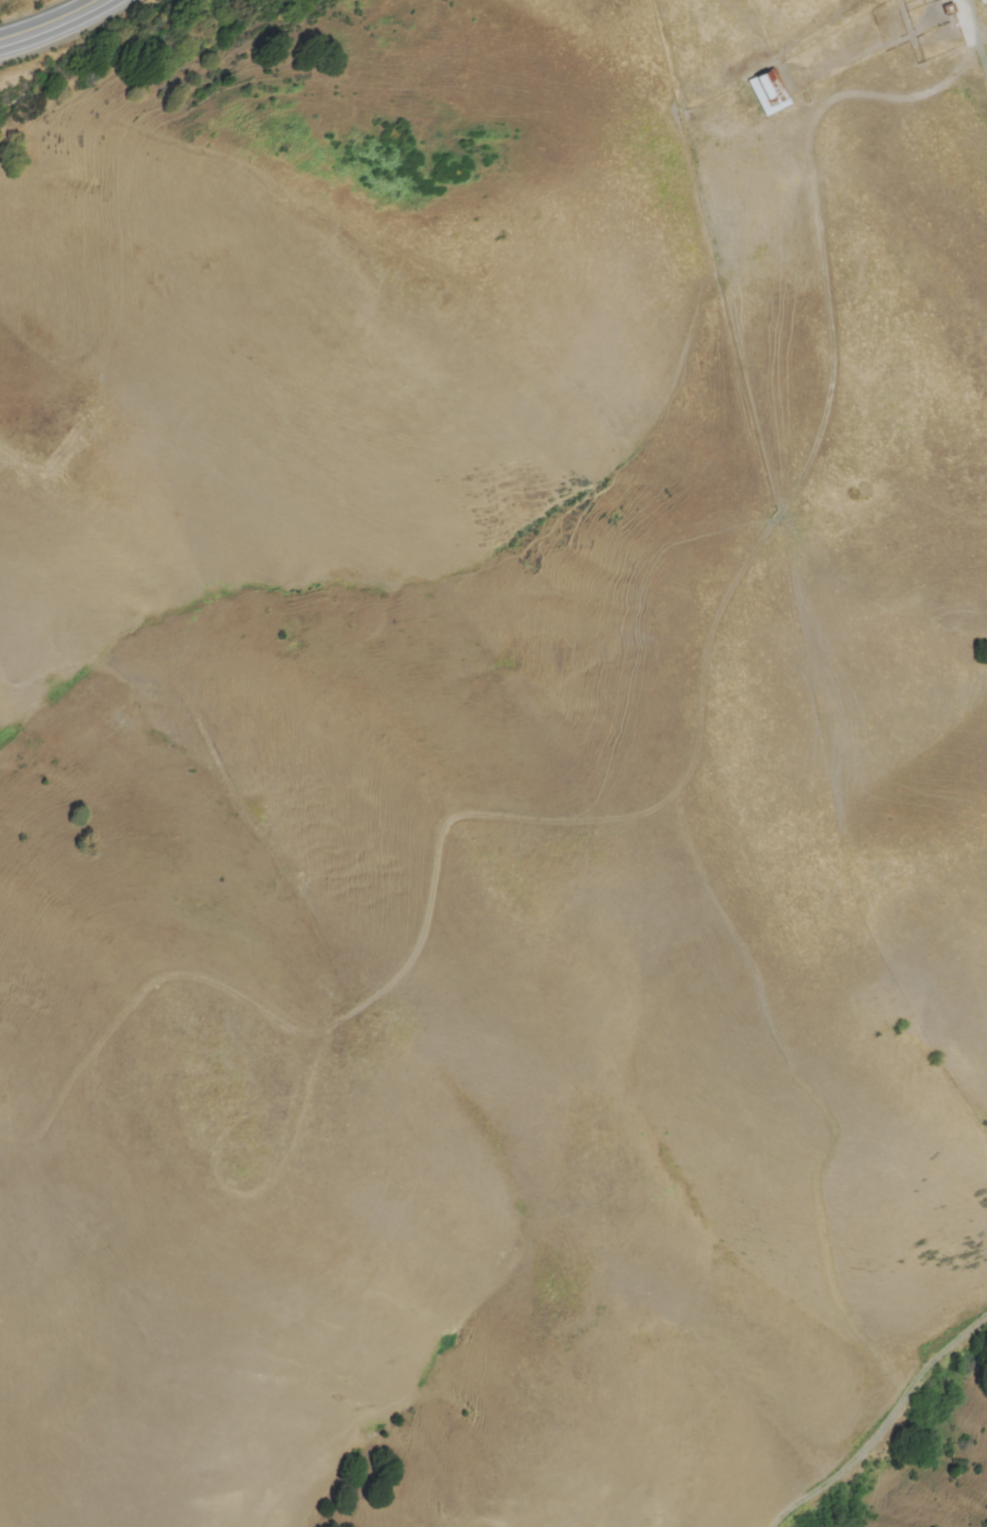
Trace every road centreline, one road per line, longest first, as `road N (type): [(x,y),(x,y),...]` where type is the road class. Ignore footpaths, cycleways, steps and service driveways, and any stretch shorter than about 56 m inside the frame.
road 1 (track): [(986,1321),(923,1379),(864,1456),(775,1526)]

